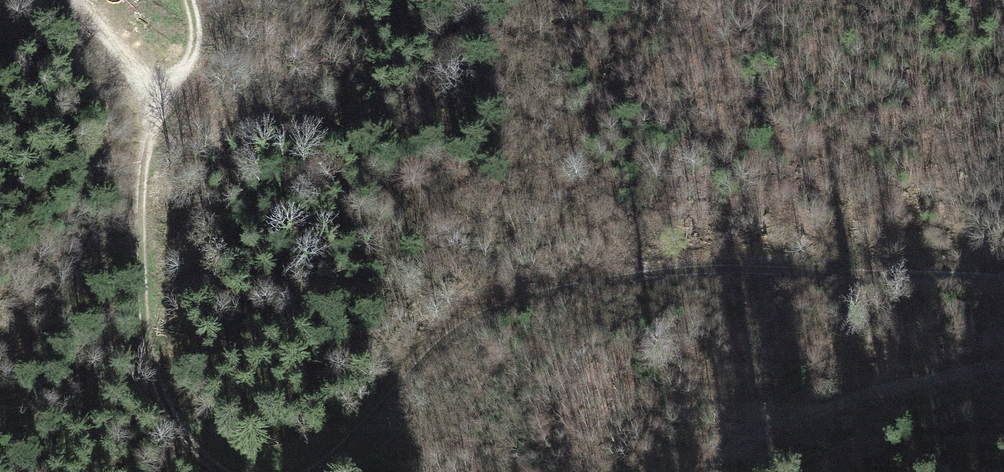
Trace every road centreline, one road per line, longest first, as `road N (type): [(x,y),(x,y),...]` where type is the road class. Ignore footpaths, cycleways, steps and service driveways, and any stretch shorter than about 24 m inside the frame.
road 1 (track): [(324,471),(462,328),(511,304),(688,269),(1003,277)]
road 2 (track): [(167,99),(143,179),(141,295),(151,373),(180,438),(218,471)]
road 3 (track): [(1003,362),(822,410),(743,451)]
road 4 (track): [(167,99),(77,0)]

